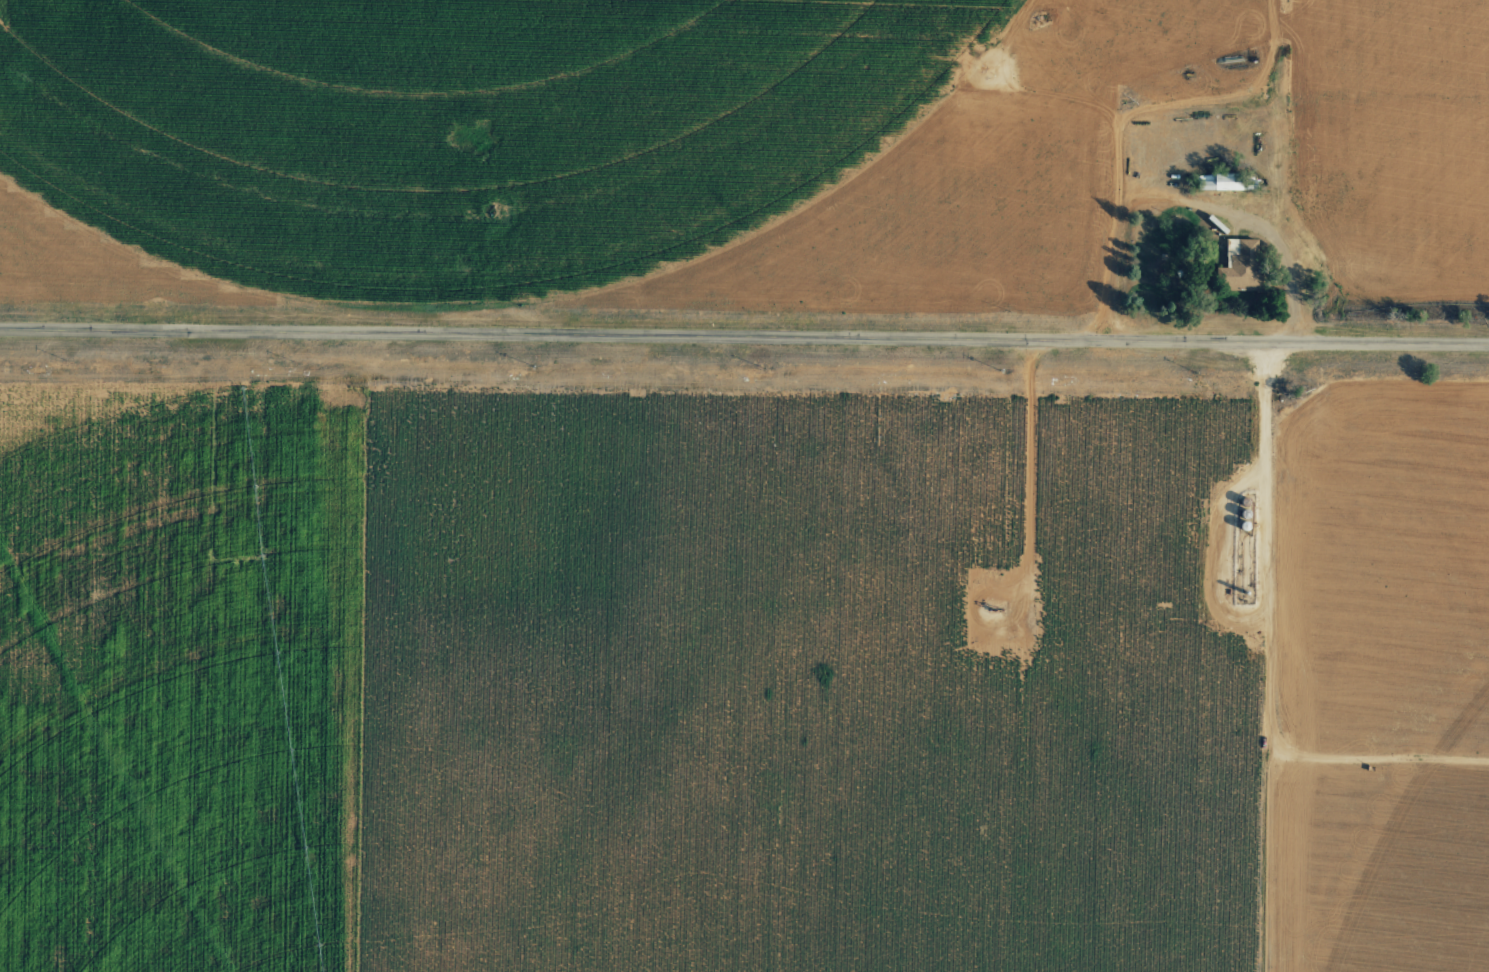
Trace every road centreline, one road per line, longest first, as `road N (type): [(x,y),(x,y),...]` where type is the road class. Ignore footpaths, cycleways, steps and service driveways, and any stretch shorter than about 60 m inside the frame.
road 1 (tertiary): [(1488,346),(0,331)]

